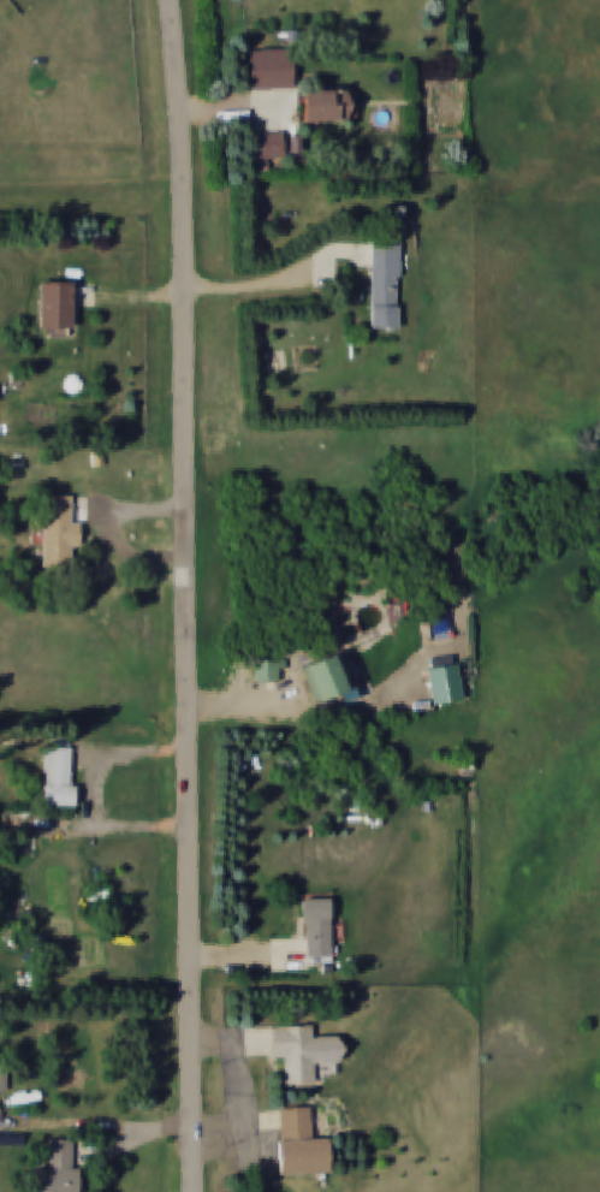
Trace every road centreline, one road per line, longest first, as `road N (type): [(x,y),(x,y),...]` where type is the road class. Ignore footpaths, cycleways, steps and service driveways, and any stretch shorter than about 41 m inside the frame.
road 1 (residential): [(169,0),(185,289),(192,1191)]

